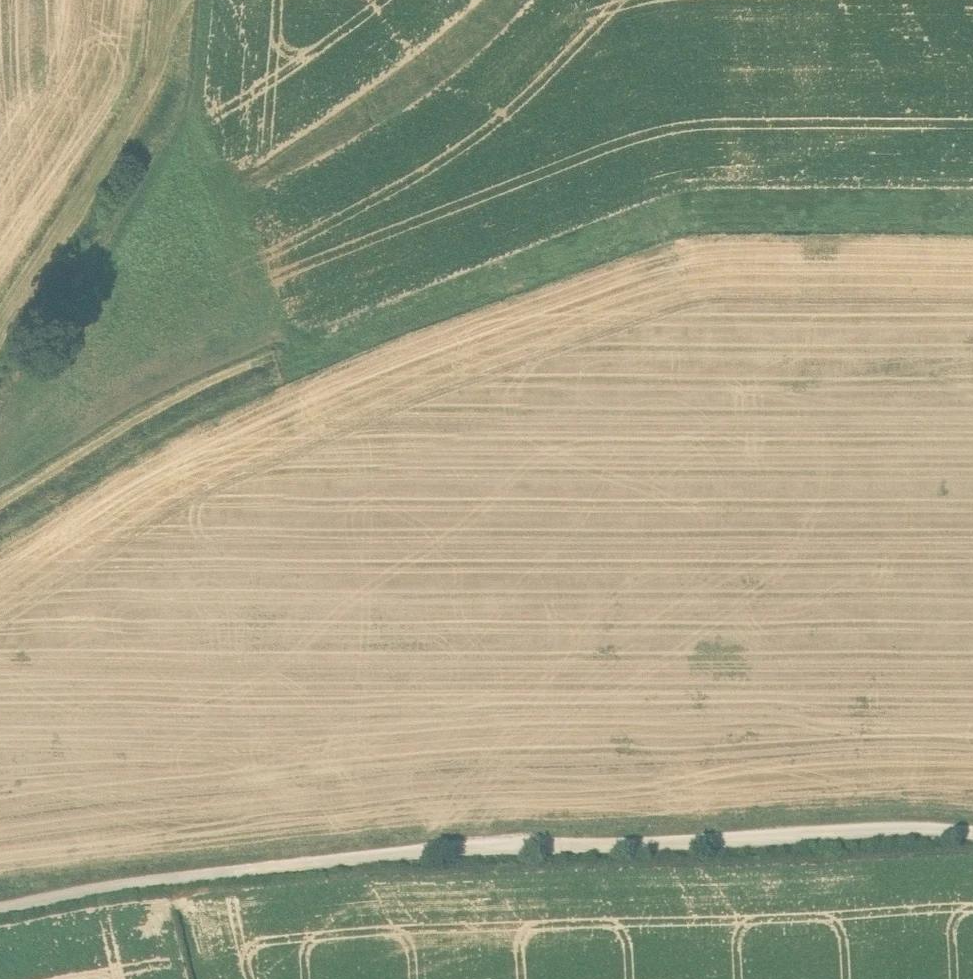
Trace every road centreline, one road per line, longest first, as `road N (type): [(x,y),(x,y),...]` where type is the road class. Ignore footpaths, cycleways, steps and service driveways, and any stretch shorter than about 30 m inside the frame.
road 1 (track): [(972,832),(909,827),(481,845),(165,879),(0,907)]

